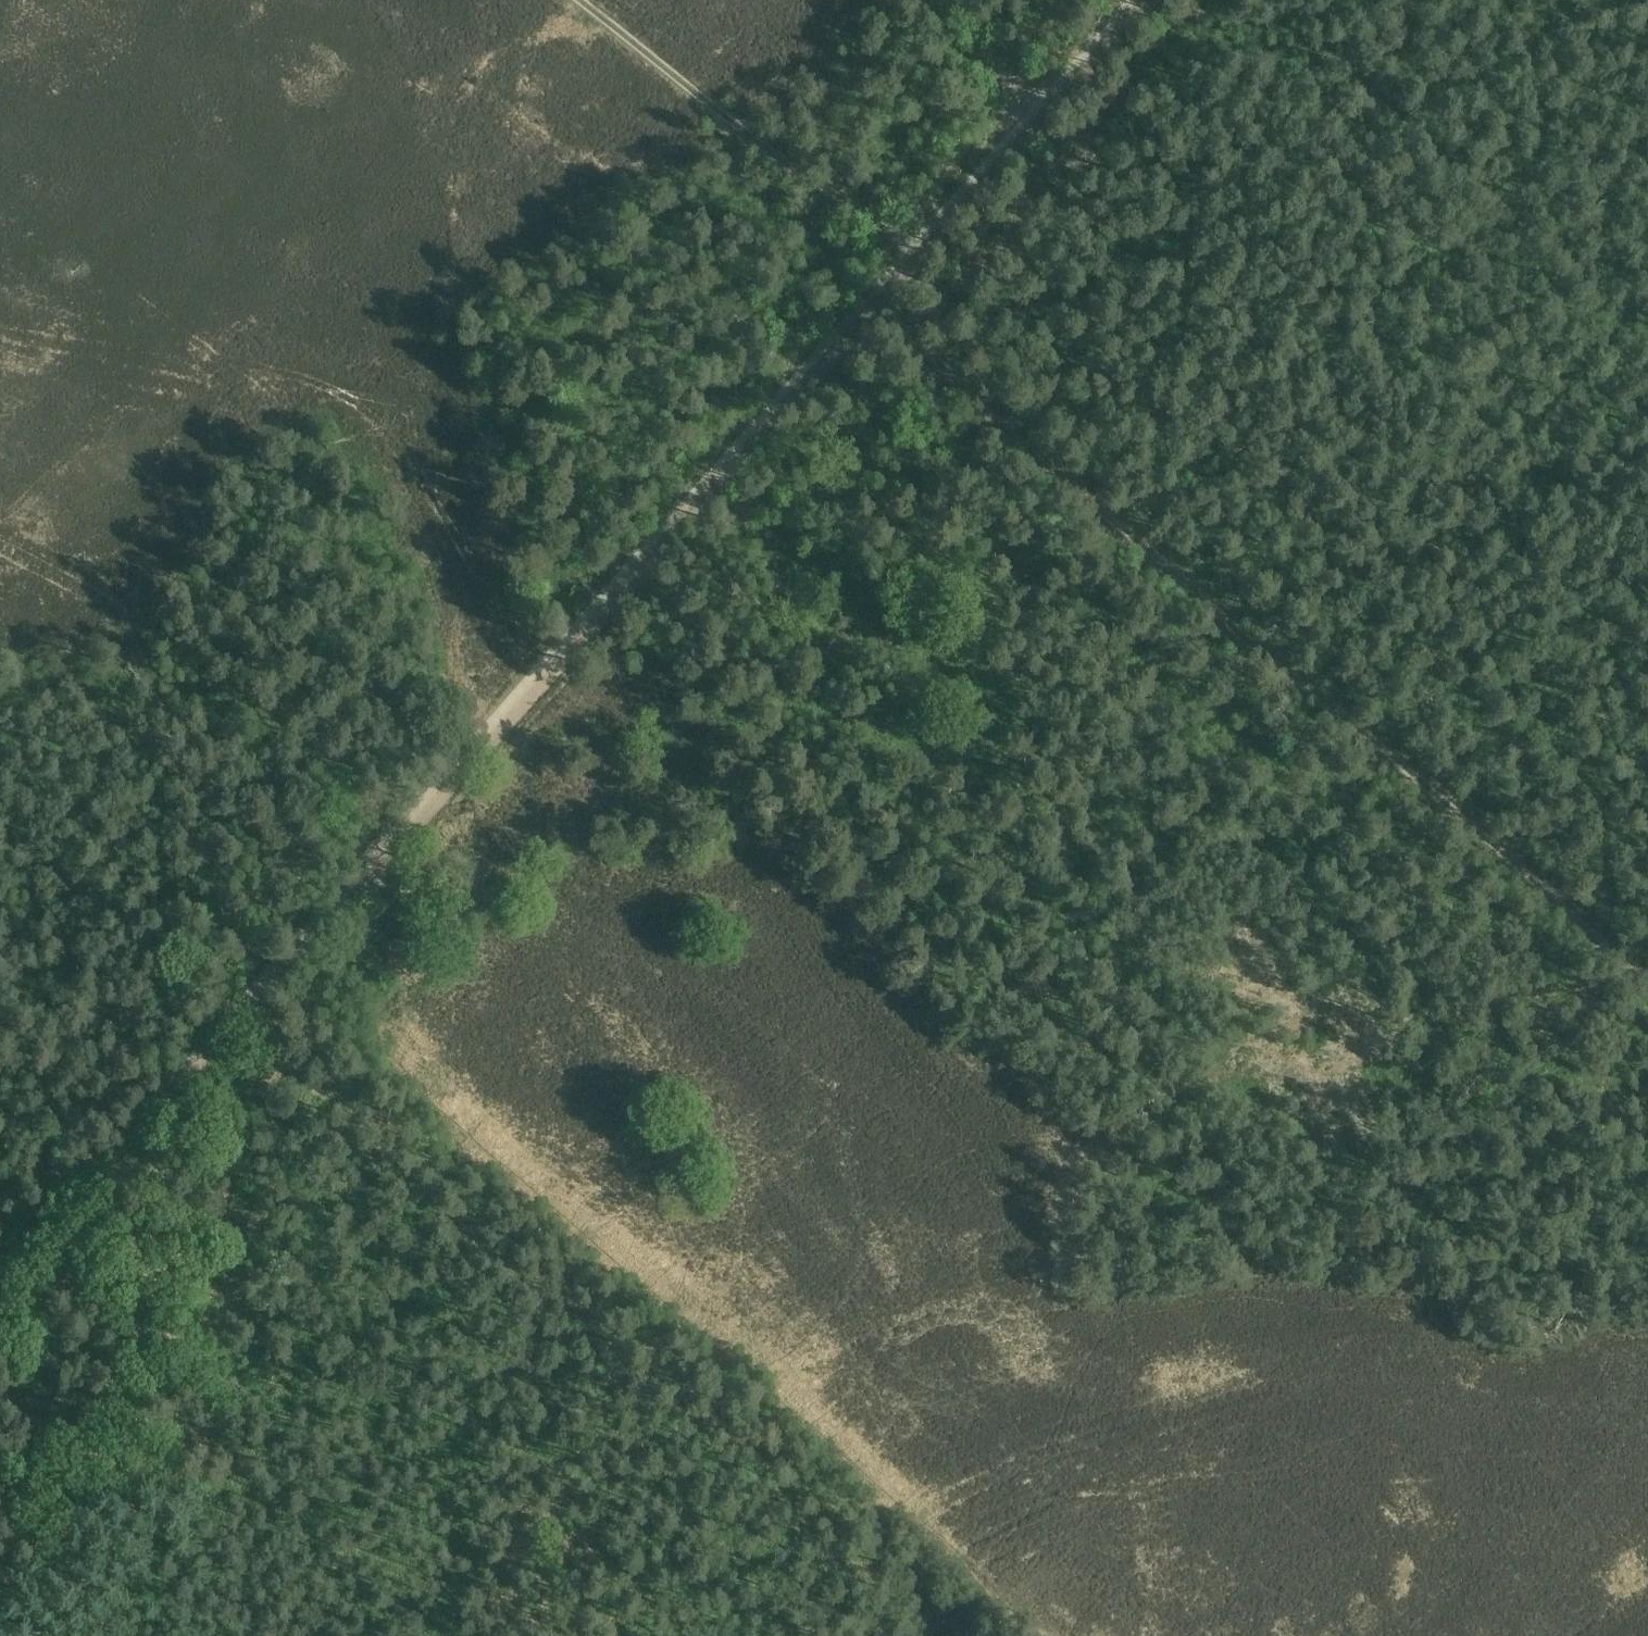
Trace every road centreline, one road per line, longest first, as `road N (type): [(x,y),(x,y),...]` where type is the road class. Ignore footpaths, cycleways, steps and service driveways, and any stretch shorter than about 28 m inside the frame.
road 1 (track): [(1158,0),(0,1310)]
road 2 (track): [(924,257),(569,0)]
road 3 (track): [(1026,120),(962,0)]

